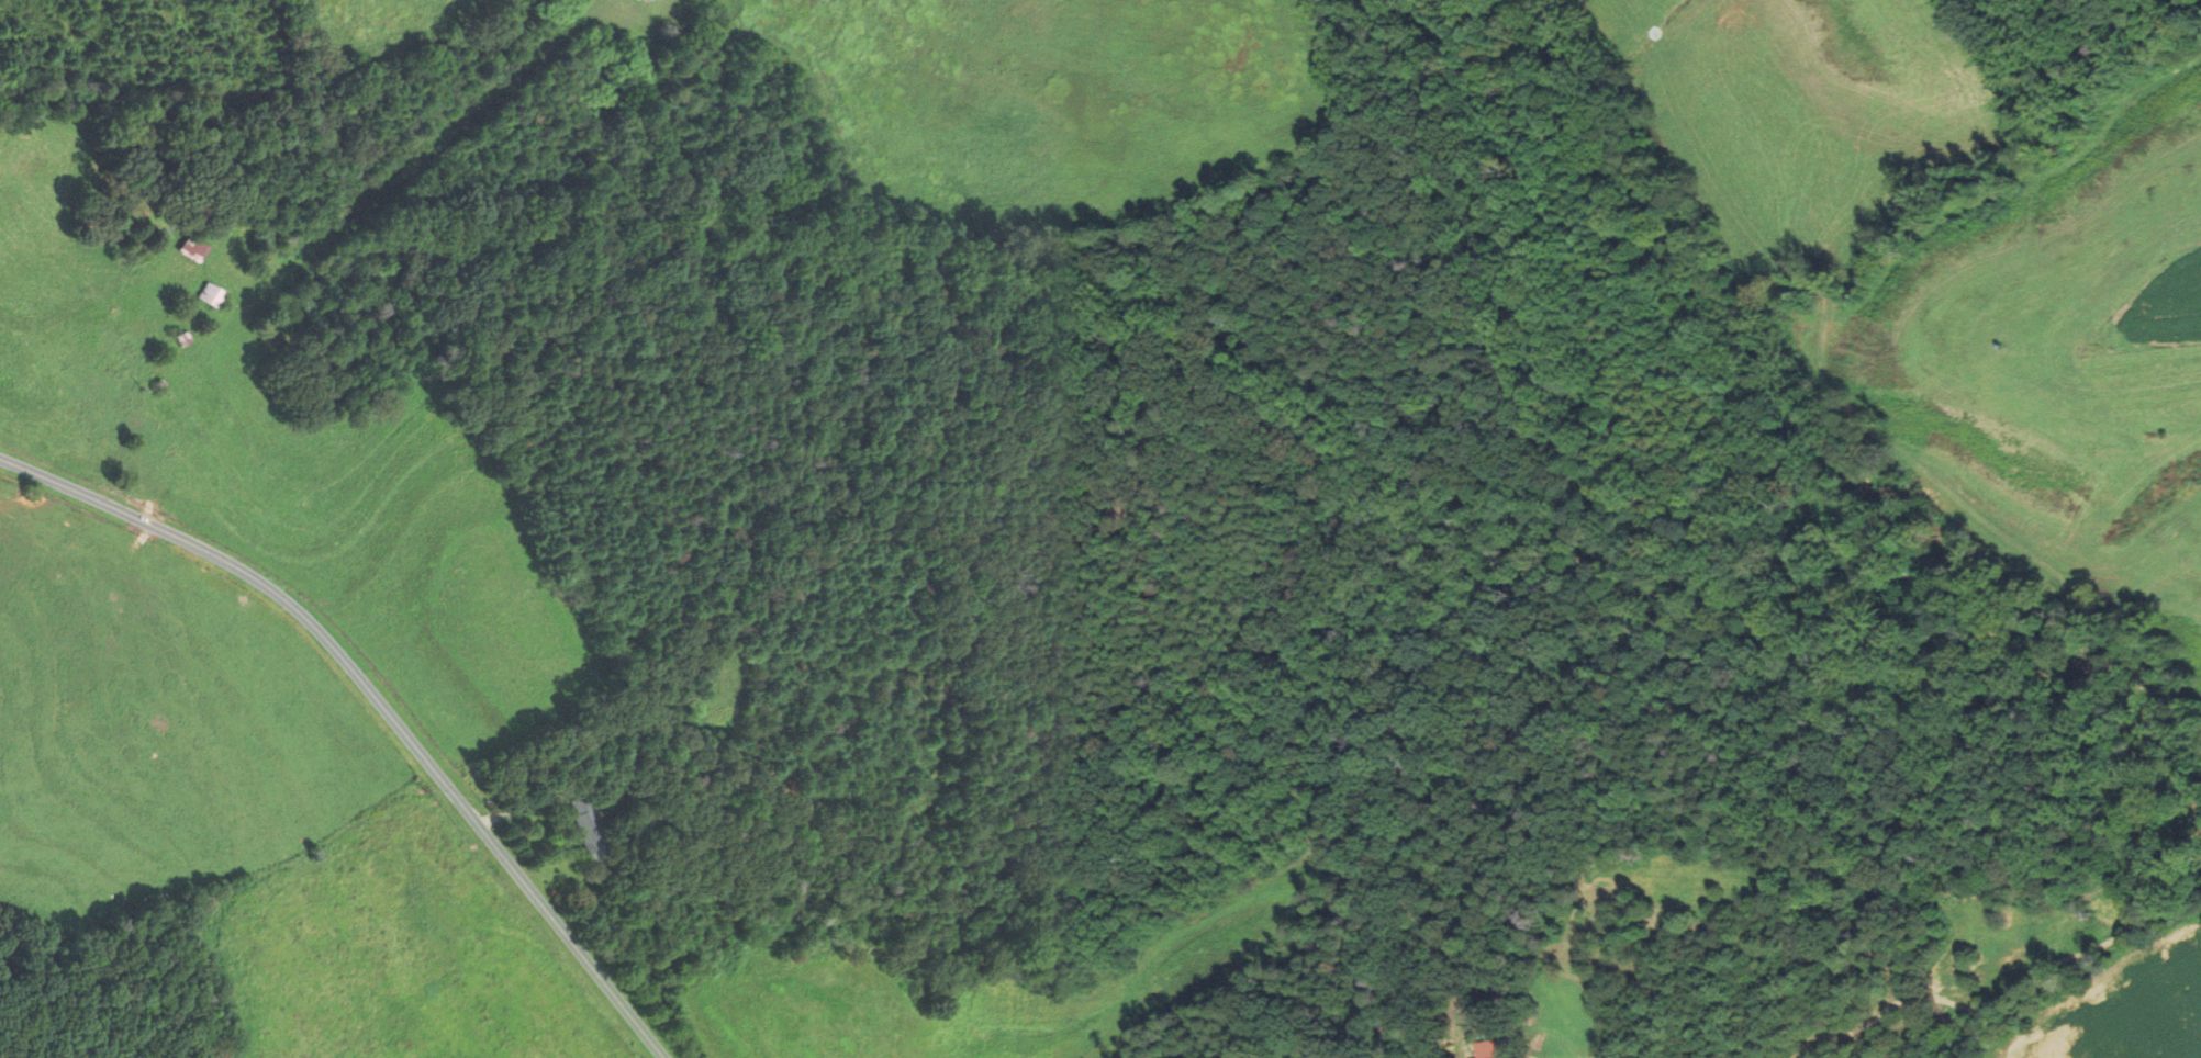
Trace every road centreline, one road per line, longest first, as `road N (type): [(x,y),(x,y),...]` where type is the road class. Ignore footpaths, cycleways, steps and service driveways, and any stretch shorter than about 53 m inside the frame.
road 1 (residential): [(662,1057),(310,622),(253,573),(0,460)]

